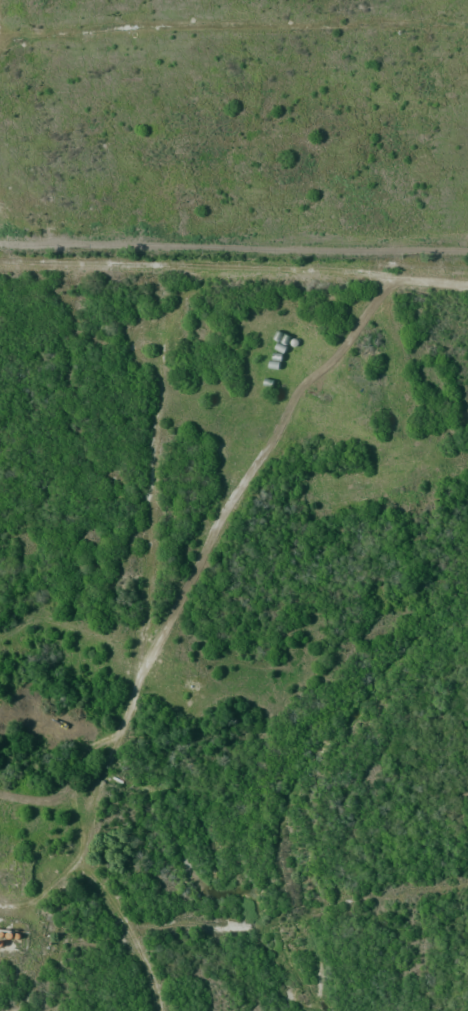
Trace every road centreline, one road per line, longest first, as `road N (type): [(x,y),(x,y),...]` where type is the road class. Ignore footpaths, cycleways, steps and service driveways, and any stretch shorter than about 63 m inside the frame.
road 1 (track): [(413,280),(380,296),(341,353),(302,389),(138,672)]
road 2 (residential): [(0,38),(194,20),(467,25)]
road 3 (tertiary): [(0,262),(359,273),(467,284)]
road 4 (track): [(138,672),(166,325),(186,294),(223,269)]
road 5 (track): [(138,672),(81,854),(36,902),(0,906)]
road 6 (track): [(76,861),(121,914),(160,1010)]

